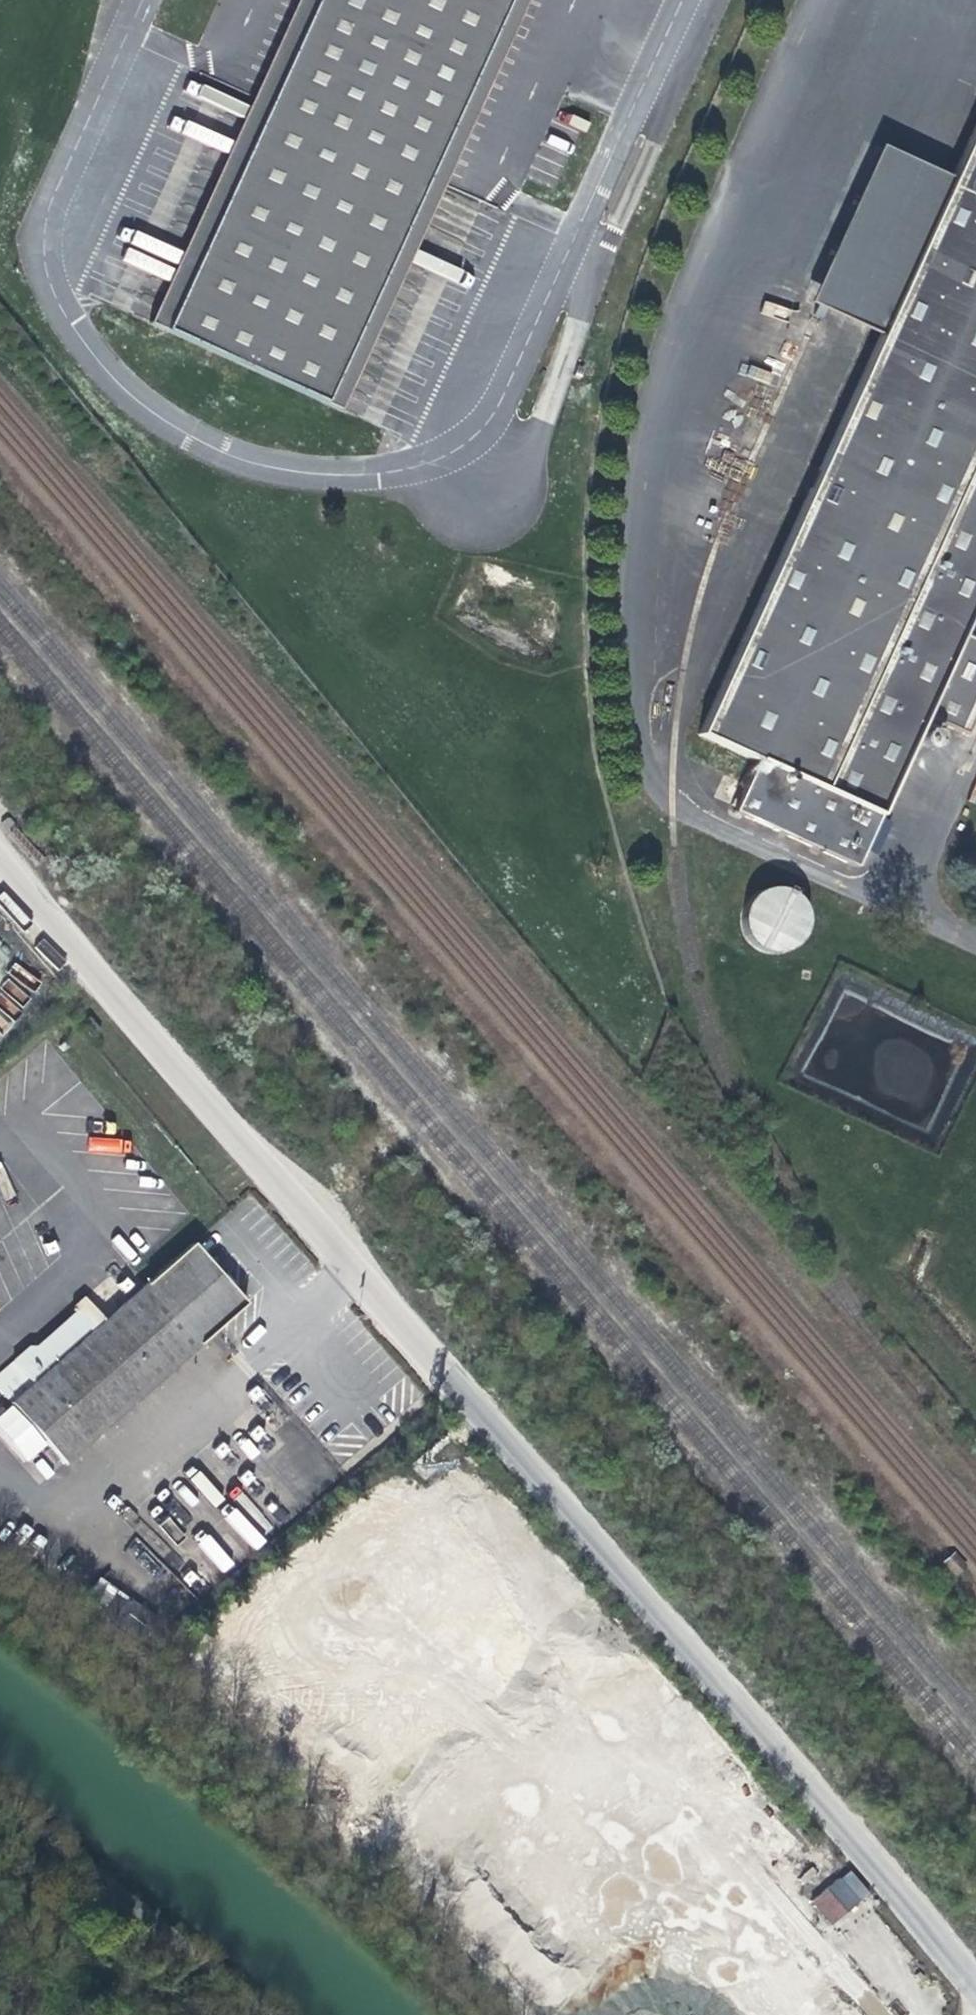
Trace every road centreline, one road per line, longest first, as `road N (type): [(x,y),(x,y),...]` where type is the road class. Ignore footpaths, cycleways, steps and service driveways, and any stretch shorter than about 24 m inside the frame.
road 1 (unclassified): [(975,1985),(0,865)]

